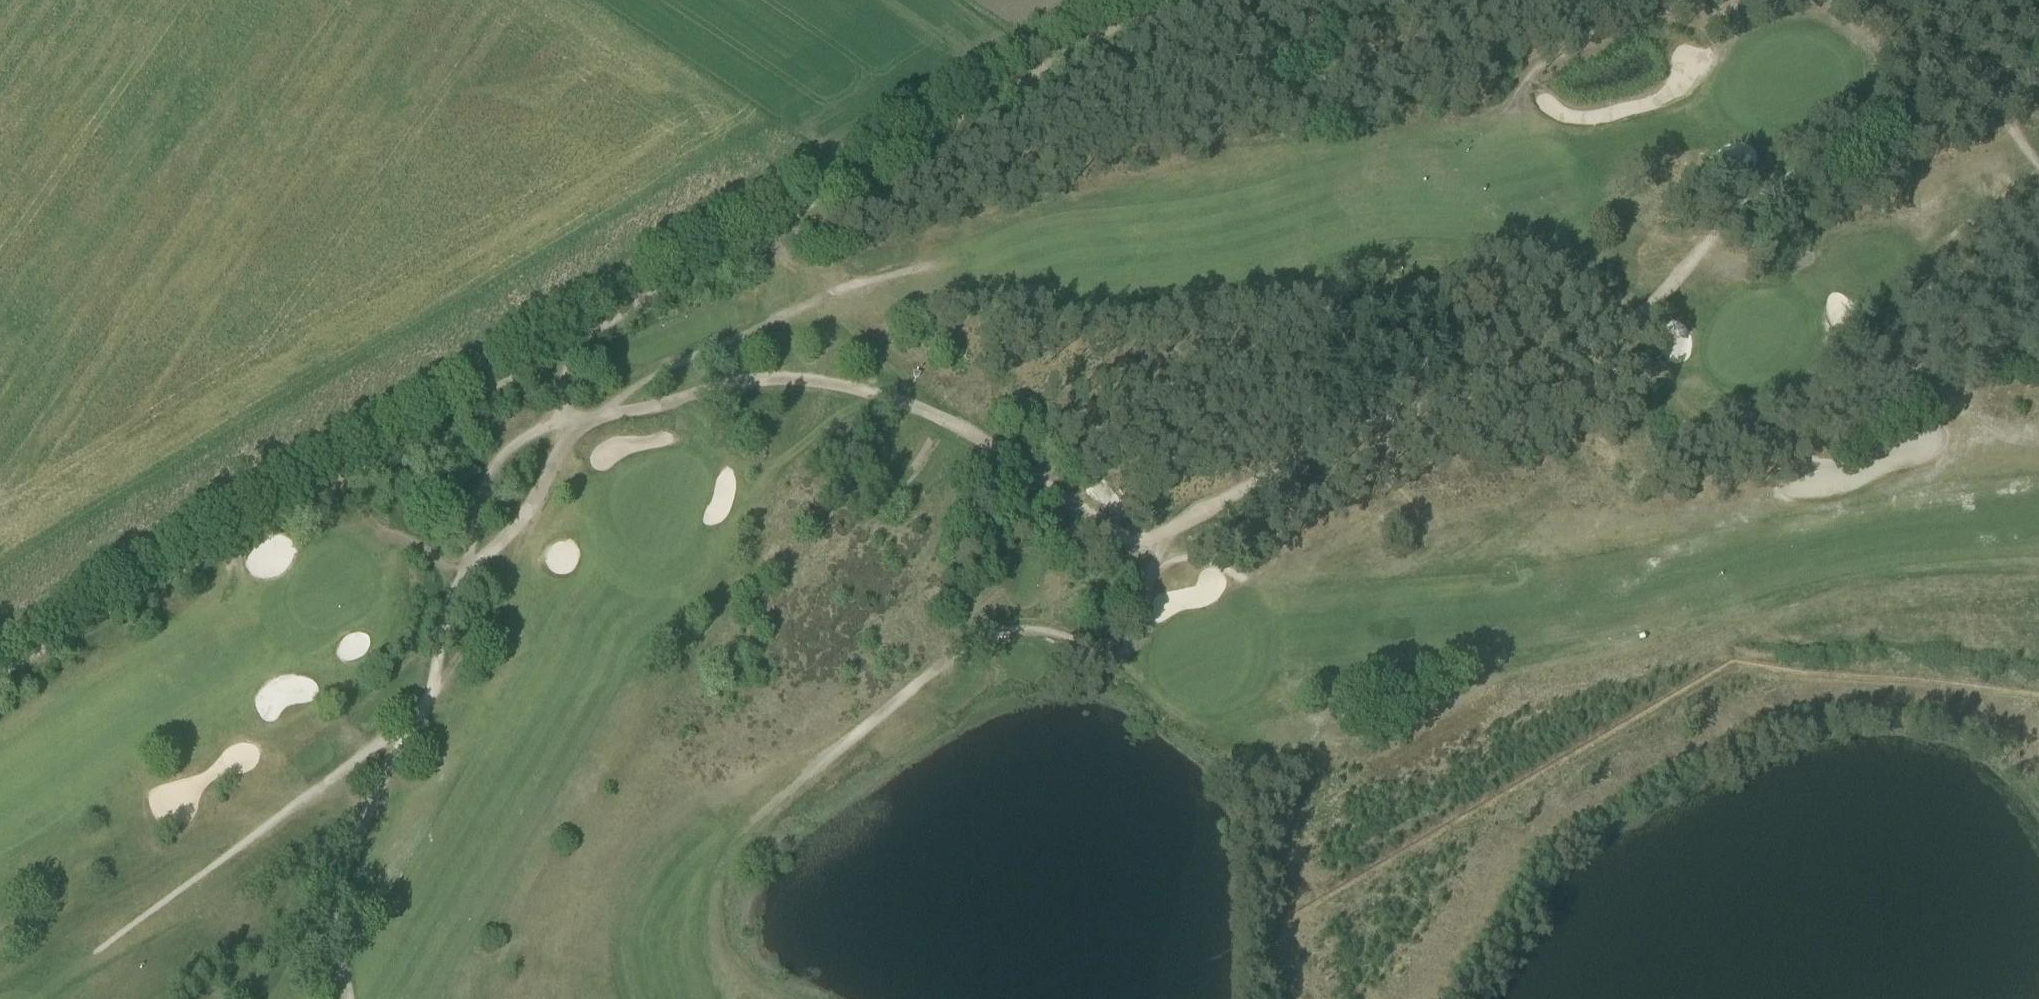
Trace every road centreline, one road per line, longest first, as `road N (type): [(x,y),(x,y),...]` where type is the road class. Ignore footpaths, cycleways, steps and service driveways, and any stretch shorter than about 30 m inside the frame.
road 1 (track): [(2038,158),(1993,103),(1968,86),(1925,82),(1843,147),(1741,206),(1646,308),(1516,390),(1333,434),(1149,538),(1118,534),(967,431),(873,392),(776,377),(584,423),(565,438),(517,524),(481,557),(448,606),(434,688),(368,803),(336,892),(332,918),(348,998)]
road 2 (track): [(466,577),(488,470),(532,433),(594,419)]

